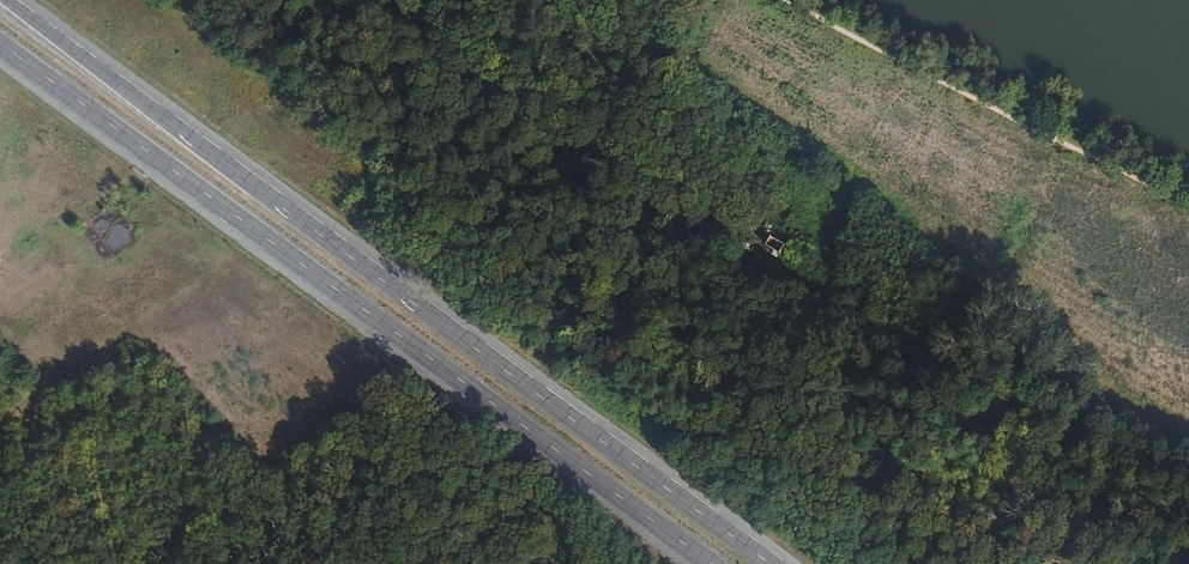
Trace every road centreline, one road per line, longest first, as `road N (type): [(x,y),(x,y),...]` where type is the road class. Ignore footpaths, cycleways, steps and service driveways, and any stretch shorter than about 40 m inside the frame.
road 1 (primary): [(770,563),(5,0)]
road 2 (primary): [(0,43),(711,563)]
road 3 (track): [(1070,148),(988,292),(963,311)]
road 4 (track): [(0,261),(124,178)]

